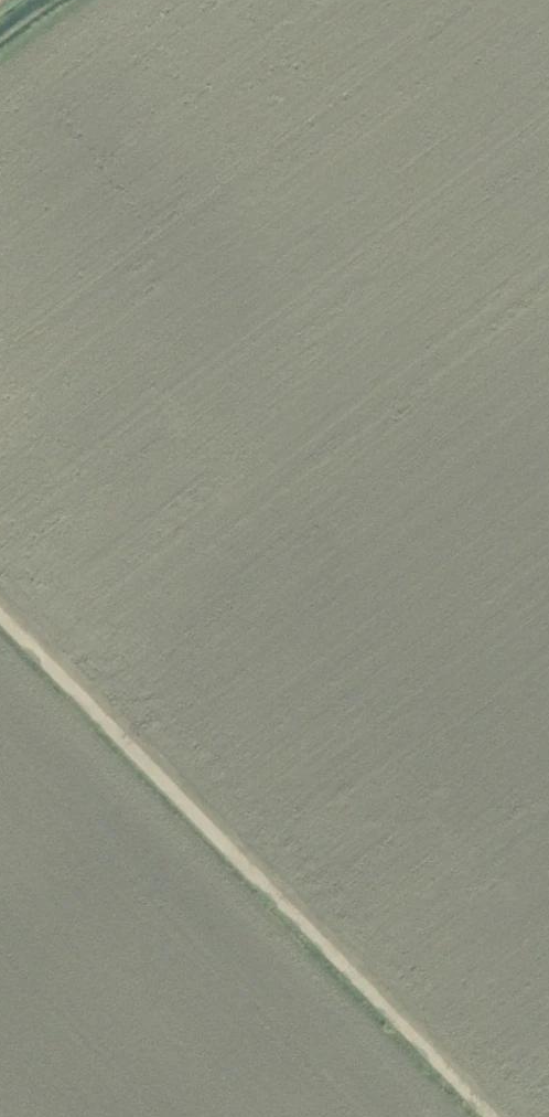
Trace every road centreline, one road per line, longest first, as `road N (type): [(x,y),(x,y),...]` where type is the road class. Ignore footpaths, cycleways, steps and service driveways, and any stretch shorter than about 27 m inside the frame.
road 1 (track): [(490,1116),(0,607)]

